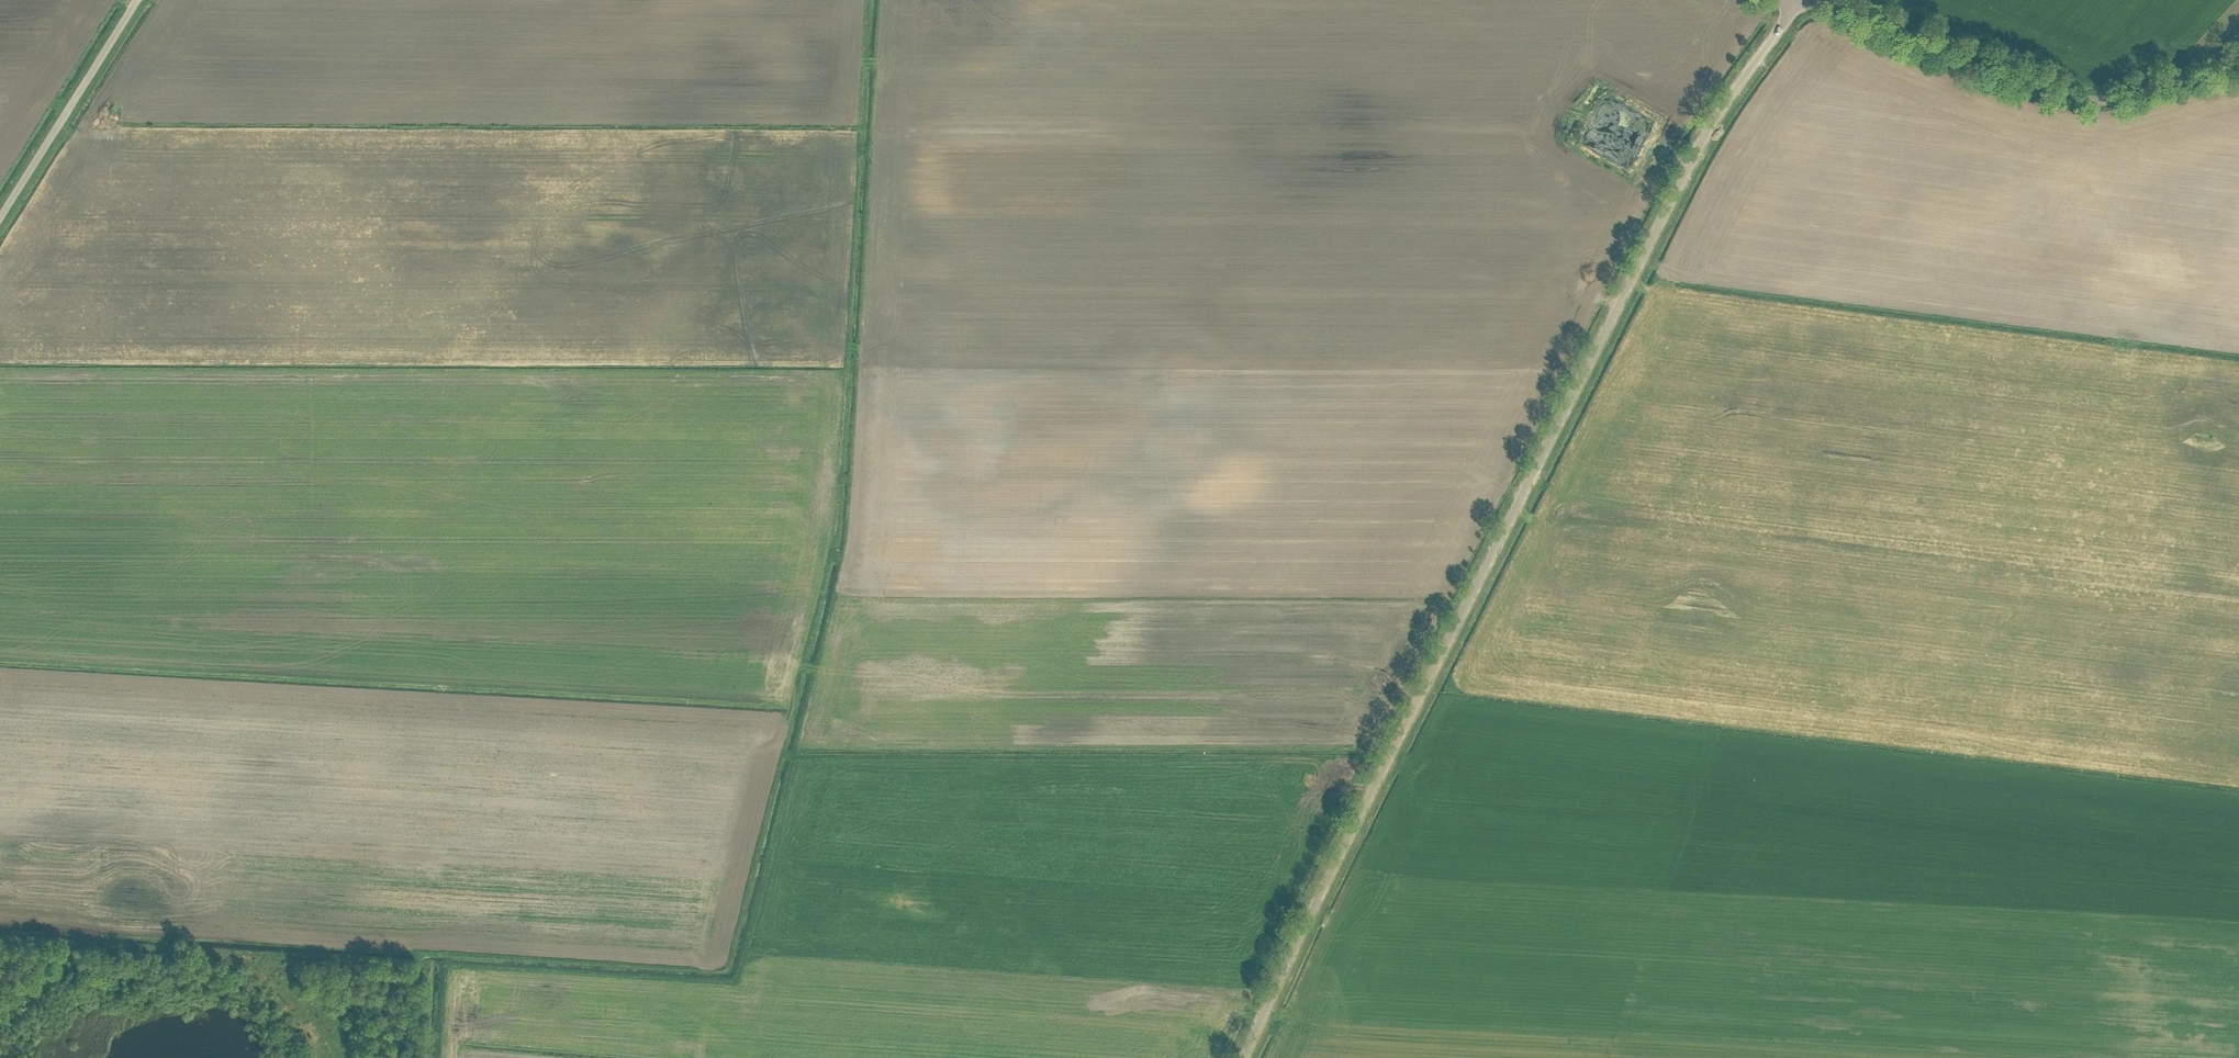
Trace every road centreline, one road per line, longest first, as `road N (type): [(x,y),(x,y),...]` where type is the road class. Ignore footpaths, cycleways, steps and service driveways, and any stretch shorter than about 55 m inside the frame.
road 1 (unclassified): [(1243,1057),(1693,156),(1802,0)]
road 2 (unclassified): [(1806,0),(2047,96),(2092,100),(2238,68)]
road 3 (unclassified): [(0,215),(136,0)]

